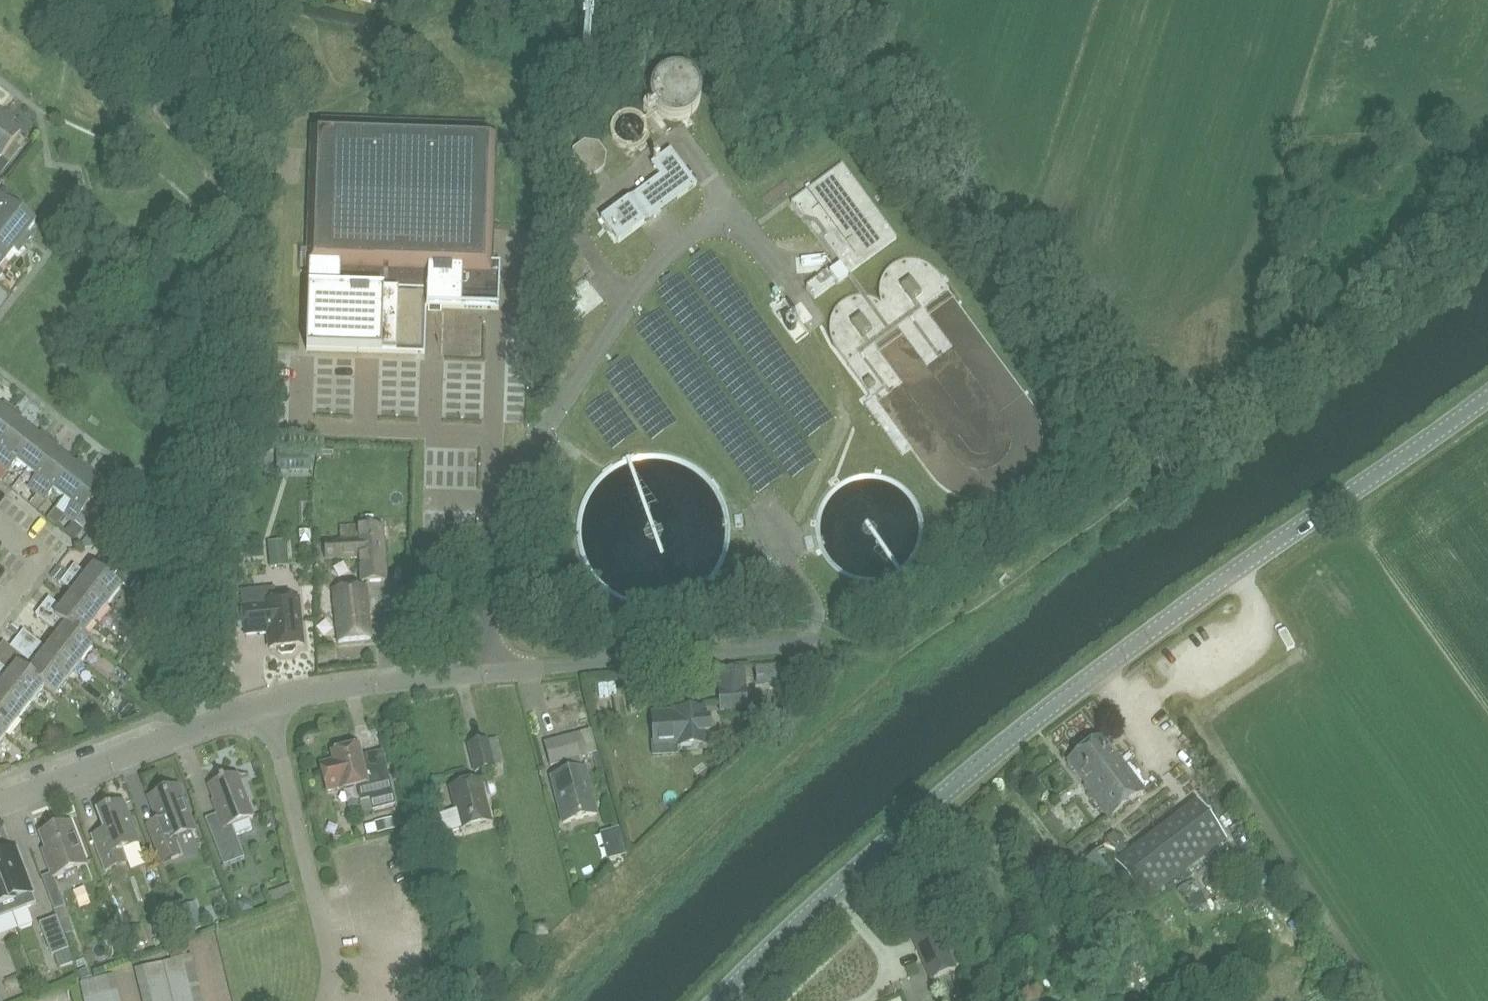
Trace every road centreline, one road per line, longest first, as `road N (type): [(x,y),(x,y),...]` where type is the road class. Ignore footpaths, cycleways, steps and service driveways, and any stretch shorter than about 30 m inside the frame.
road 1 (tertiary): [(717,1000),(765,949),(1023,726),(1487,392)]
road 2 (track): [(206,723),(201,691),(235,358),(245,56),(225,0)]
road 3 (track): [(821,0),(809,34),(1141,488)]
road 4 (residential): [(486,670),(268,704),(0,802)]

